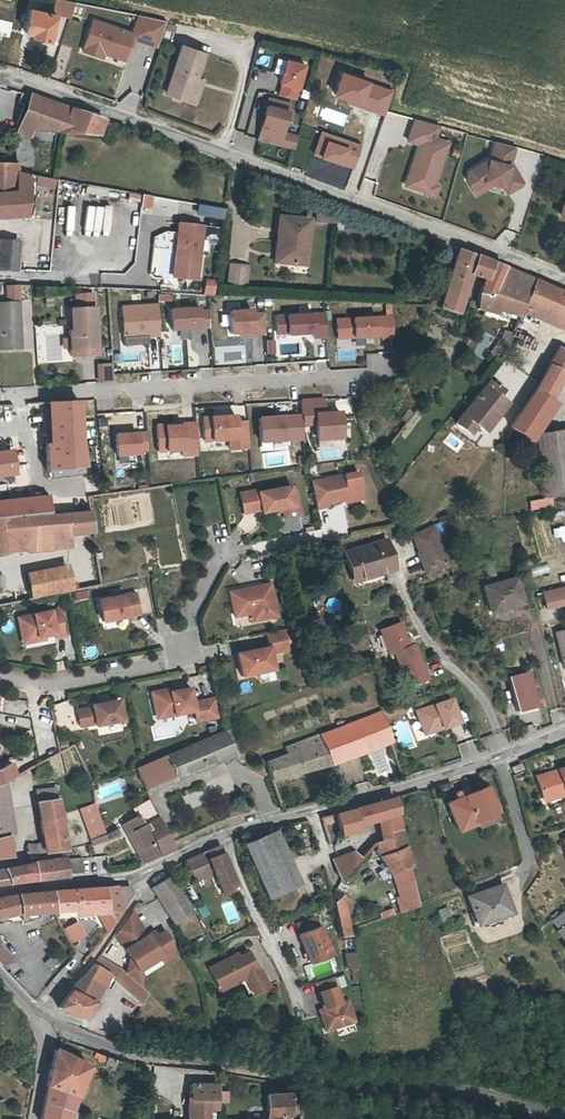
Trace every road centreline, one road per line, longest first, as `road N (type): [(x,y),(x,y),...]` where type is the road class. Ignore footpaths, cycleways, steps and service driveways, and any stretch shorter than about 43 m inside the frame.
road 1 (residential): [(564,285),(454,236),(0,76)]
road 2 (residential): [(564,1113),(469,1092),(114,1050),(41,1018)]
road 3 (residential): [(0,678),(55,686),(157,668),(182,652),(218,560),(344,531)]
road 4 (residential): [(140,876),(228,830),(505,757)]
road 5 (residential): [(505,757),(485,699),(413,618),(399,577)]
road 6 (residential): [(140,876),(137,895),(41,1018)]
road 7 (residential): [(0,891),(140,876)]

